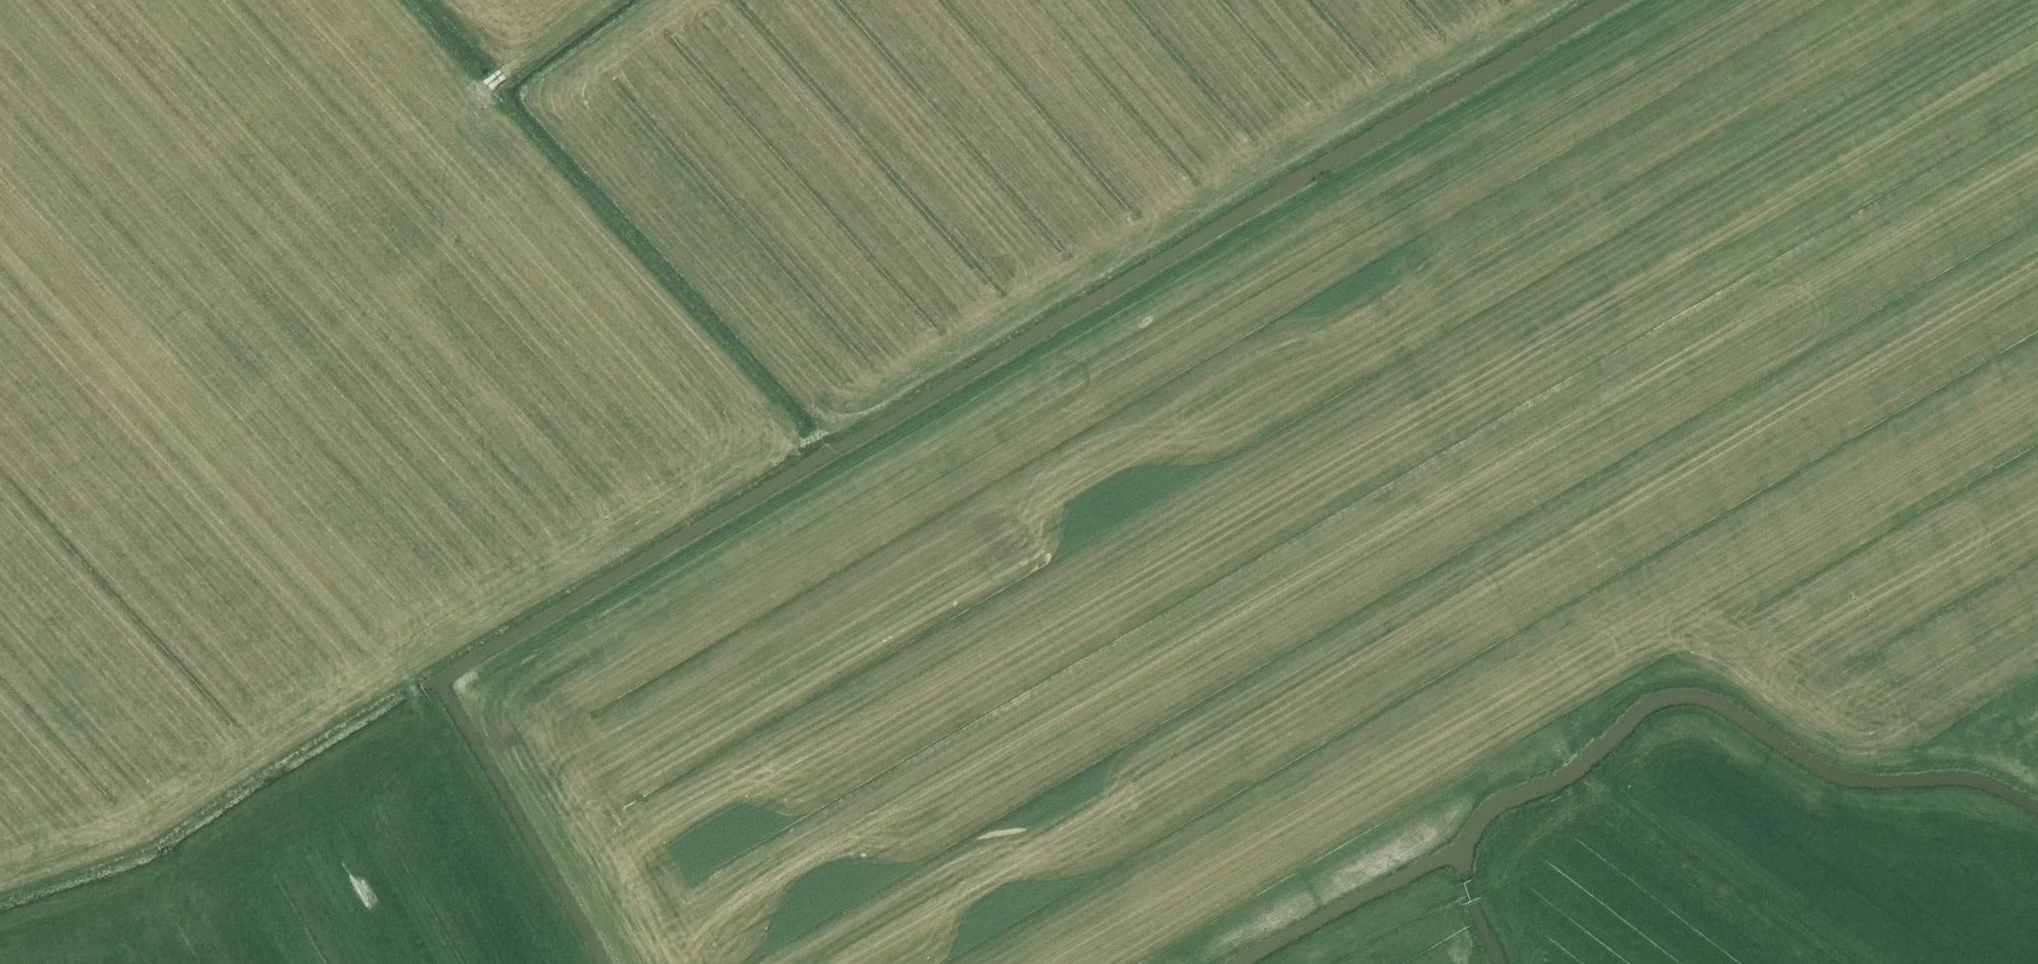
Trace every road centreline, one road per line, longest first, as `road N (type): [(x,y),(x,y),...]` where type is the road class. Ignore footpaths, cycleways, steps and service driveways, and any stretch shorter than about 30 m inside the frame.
road 1 (track): [(601,0),(483,88)]

